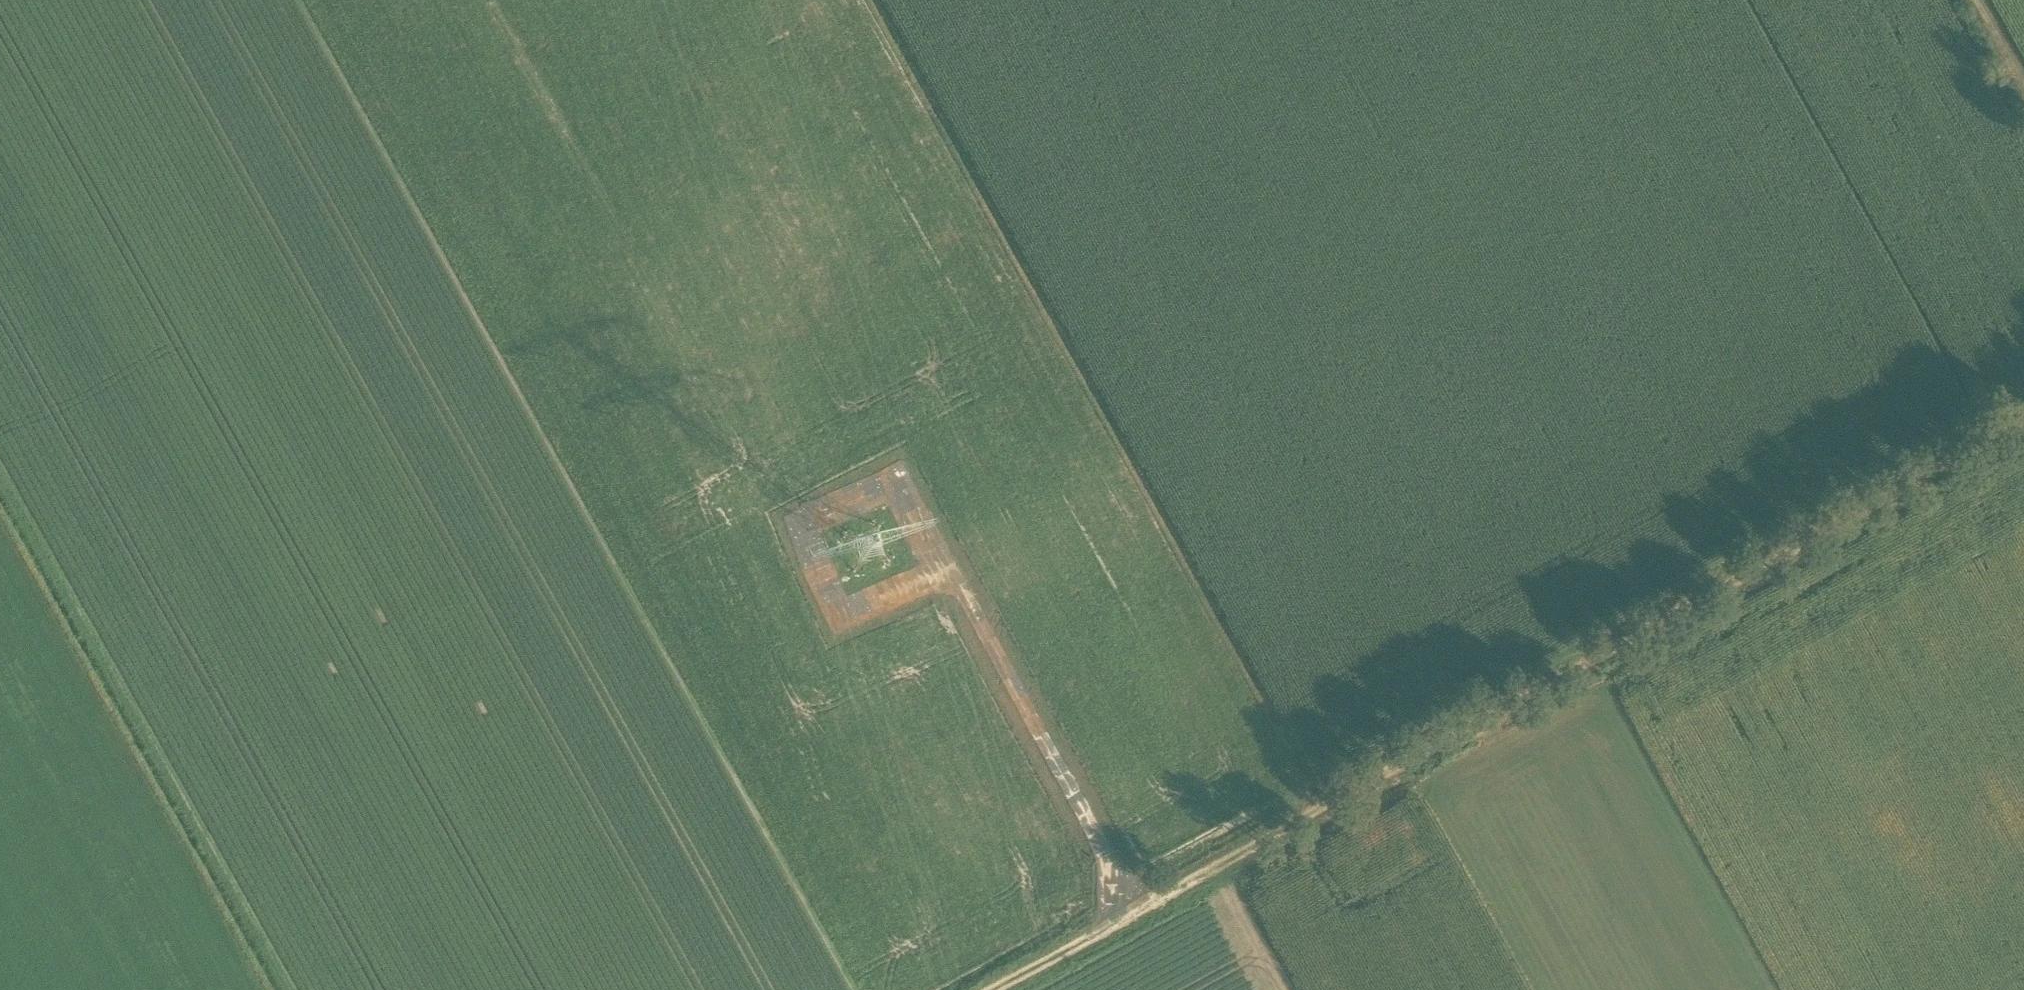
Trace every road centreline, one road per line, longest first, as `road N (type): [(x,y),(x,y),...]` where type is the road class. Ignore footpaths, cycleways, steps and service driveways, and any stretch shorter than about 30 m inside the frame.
road 1 (track): [(2023,426),(1000,989)]

